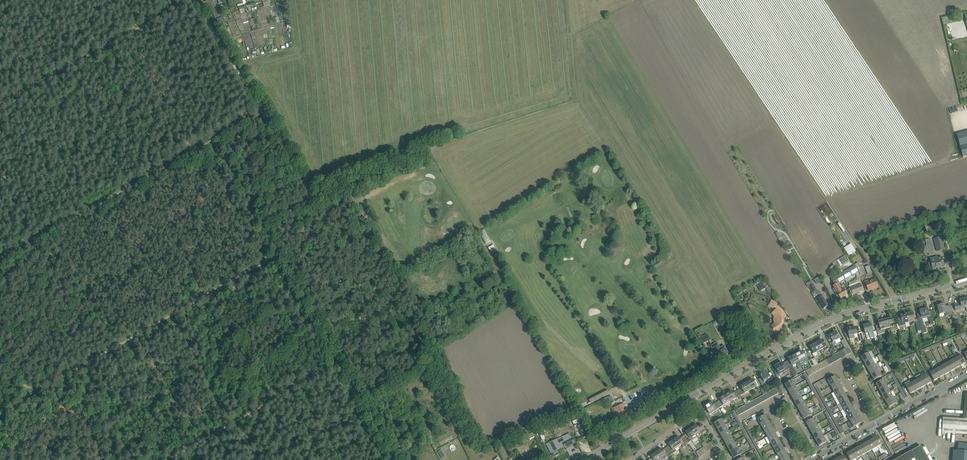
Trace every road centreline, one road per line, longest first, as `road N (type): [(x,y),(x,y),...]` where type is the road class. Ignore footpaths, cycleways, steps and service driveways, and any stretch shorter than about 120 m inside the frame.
road 1 (track): [(395,459),(260,223),(313,197),(192,0)]
road 2 (tertiary): [(695,395),(836,317),(966,283)]
road 3 (track): [(176,0),(0,100)]
road 4 (tertiary): [(583,459),(695,395)]

